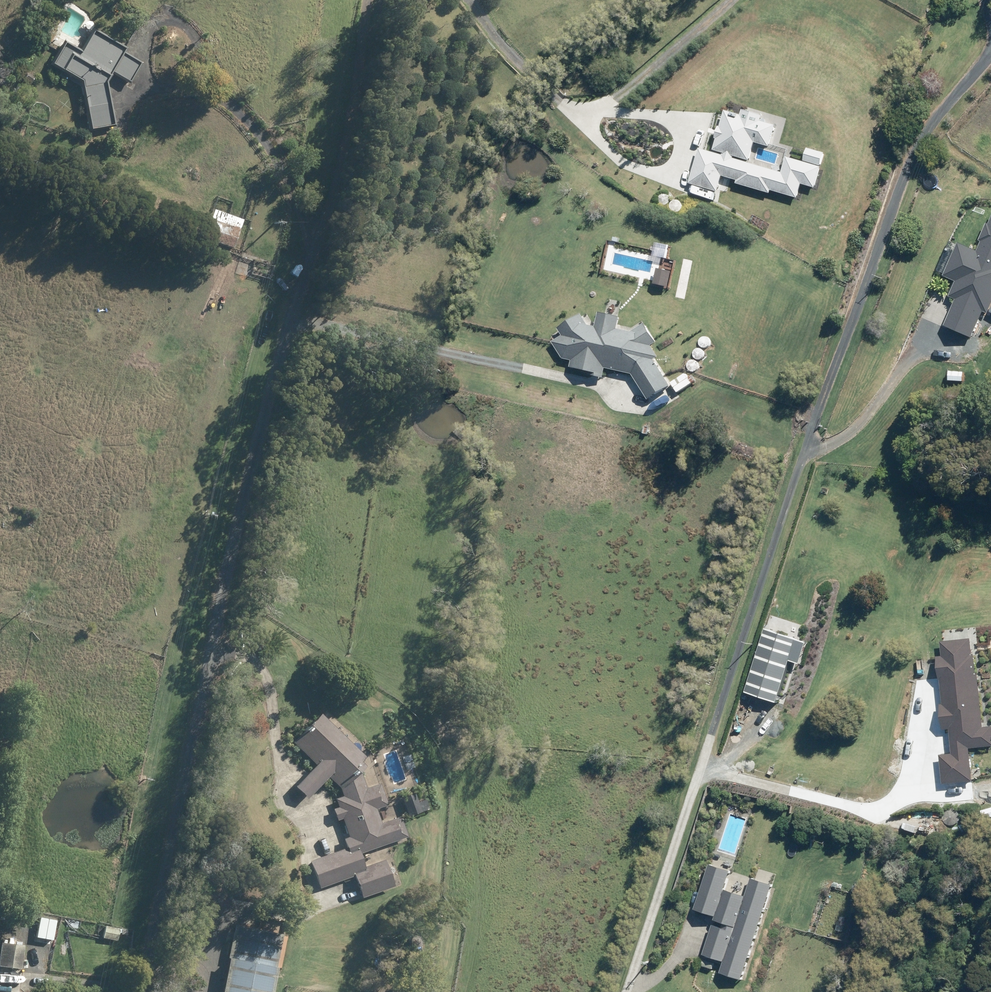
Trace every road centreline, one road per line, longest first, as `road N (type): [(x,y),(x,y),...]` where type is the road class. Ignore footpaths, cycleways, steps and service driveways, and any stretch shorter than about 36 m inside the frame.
road 1 (track): [(150,991),(365,0)]
road 2 (track): [(990,59),(908,152),(632,991)]
road 3 (track): [(464,0),(519,66),(574,108),(620,99),(734,0)]
road 4 (track): [(706,765),(861,805),(886,796),(903,784),(922,676)]
road 5 (track): [(295,321),(603,391)]
road 6 (track): [(312,245),(284,172),(220,99),(193,45),(166,21)]
road 7 (track): [(221,667),(247,658),(266,681),(289,798),(315,848)]
road 8 (track): [(574,108),(615,156),(644,172),(663,164),(673,131),(620,99)]
road 9 (track): [(150,990),(35,984),(24,991)]

